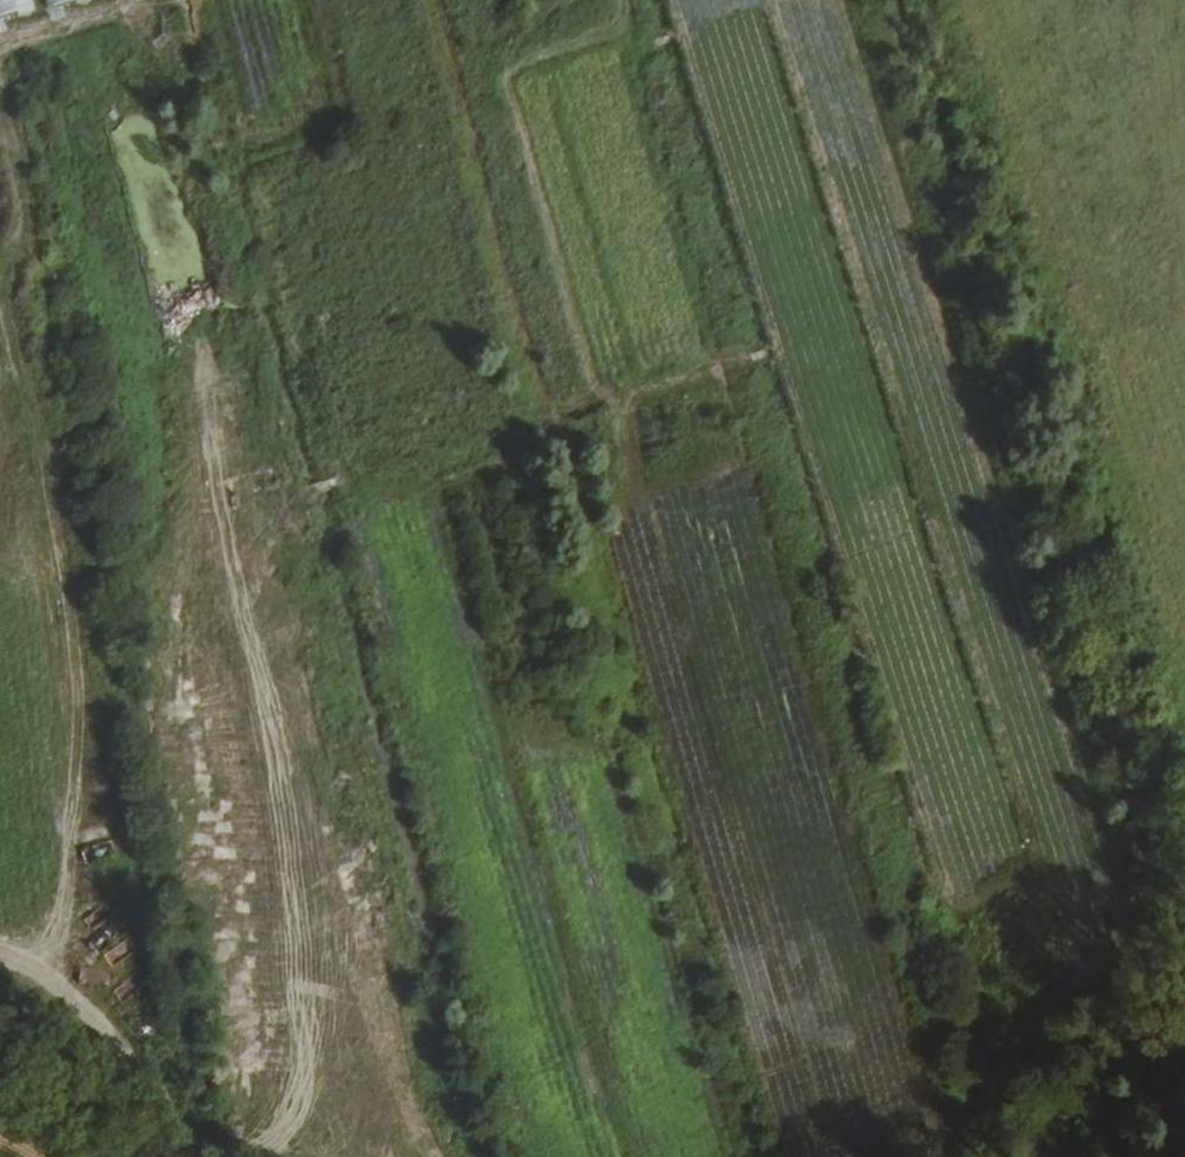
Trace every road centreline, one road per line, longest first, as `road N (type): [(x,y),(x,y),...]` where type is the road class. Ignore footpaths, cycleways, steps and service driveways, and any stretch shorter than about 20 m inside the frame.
road 1 (track): [(0,950),(96,1004),(224,1151),(249,1156),(280,1135)]
road 2 (track): [(0,46),(144,14)]

